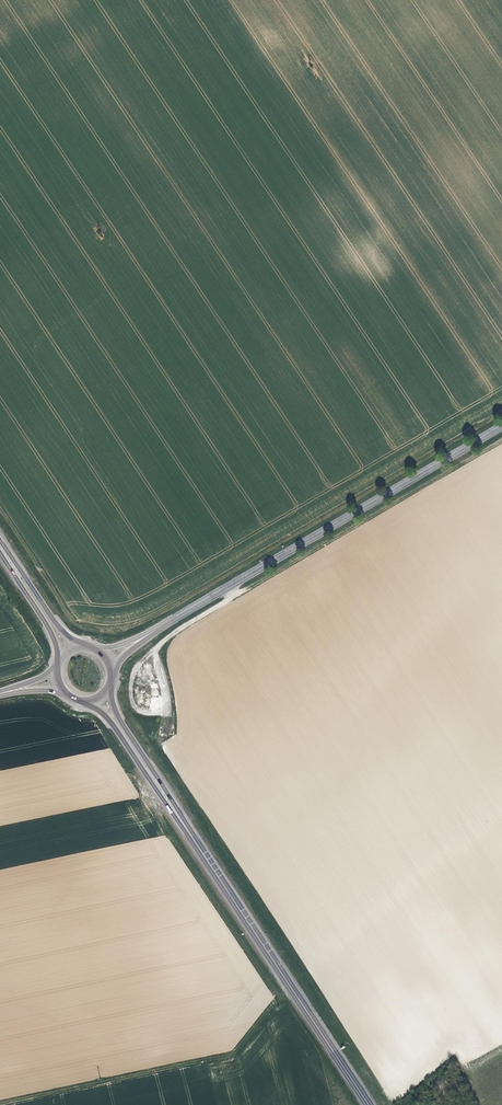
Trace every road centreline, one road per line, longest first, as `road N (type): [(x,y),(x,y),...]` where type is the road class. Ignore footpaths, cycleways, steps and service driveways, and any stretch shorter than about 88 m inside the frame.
road 1 (track): [(501,411),(113,632),(75,619),(0,504)]
road 2 (secondary): [(175,618),(501,426)]
road 3 (track): [(288,983),(233,1055),(0,1104)]
road 4 (primary): [(369,1104),(189,833)]
road 5 (primary): [(189,833),(120,718),(112,687)]
road 6 (primary): [(91,703),(189,833)]
road 7 (primary): [(82,643),(51,617),(0,542)]
road 8 (primary): [(0,552),(60,658)]

